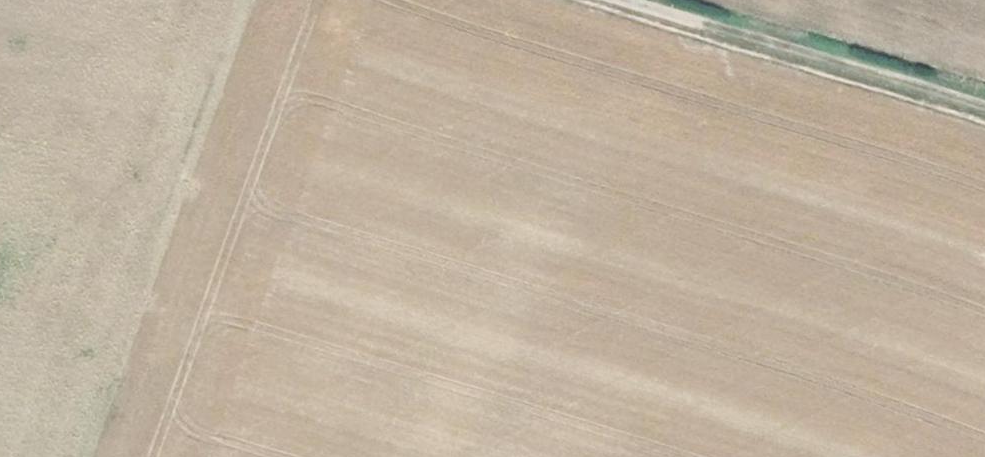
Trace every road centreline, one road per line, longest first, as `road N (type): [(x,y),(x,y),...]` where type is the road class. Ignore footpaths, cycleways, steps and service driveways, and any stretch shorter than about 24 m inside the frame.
road 1 (track): [(636,0),(984,109)]

